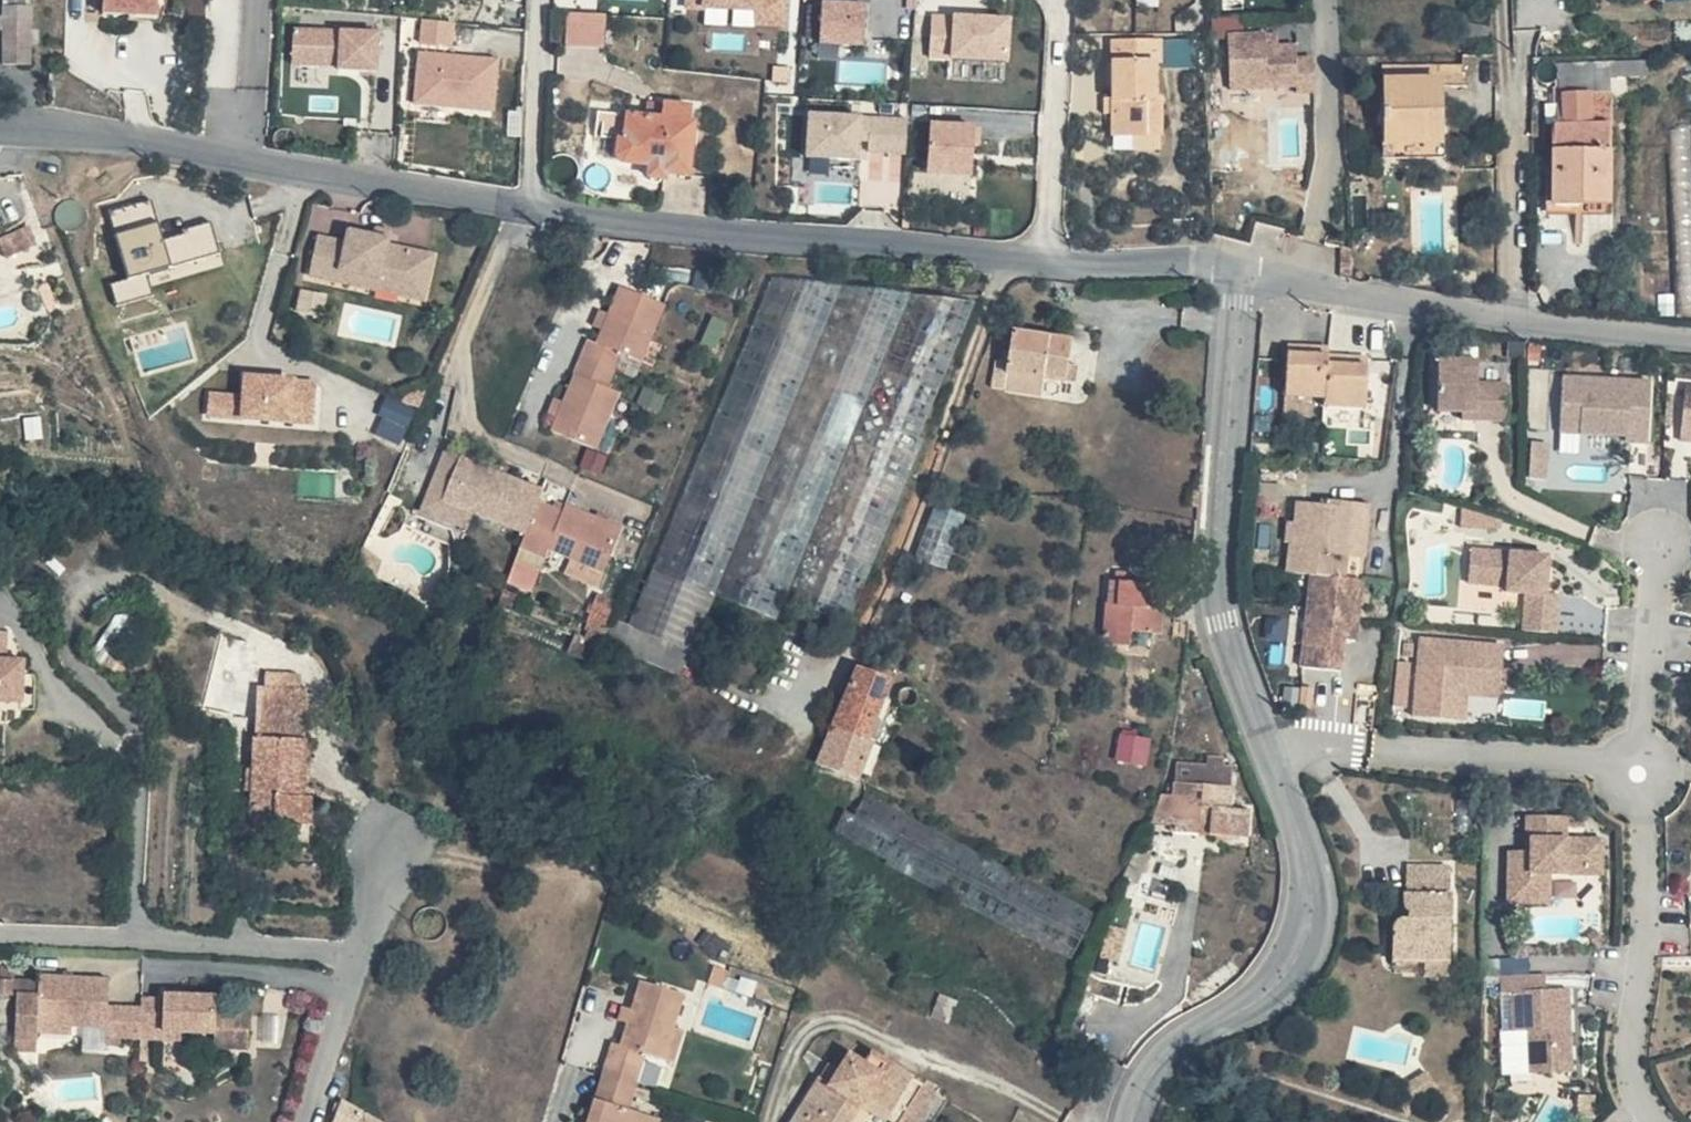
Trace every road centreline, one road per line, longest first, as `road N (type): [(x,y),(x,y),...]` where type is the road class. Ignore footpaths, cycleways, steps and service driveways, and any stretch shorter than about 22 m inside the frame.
road 1 (residential): [(531,208),(1237,272)]
road 2 (residential): [(0,128),(86,131),(531,208)]
road 3 (residential): [(1273,750),(1221,618),(1237,272)]
road 4 (residential): [(1131,1121),(1155,1067),(1272,990),(1308,936),(1316,885),(1273,750)]
road 5 (residential): [(1273,750),(1646,766)]
road 6 (residential): [(1646,766),(1649,913),(1634,1022),(1635,1077),(1659,1121)]
road 7 (residential): [(357,955),(0,931)]
road 8 (residential): [(1514,323),(1501,0)]
road 9 (residential): [(1237,272),(1514,323)]
road 10 (residential): [(1662,541),(1646,766)]
road 11 (residential): [(531,208),(545,0)]
road 12 (residential): [(1514,323),(1690,339)]
road 13 (residential): [(313,1121),(357,955)]

